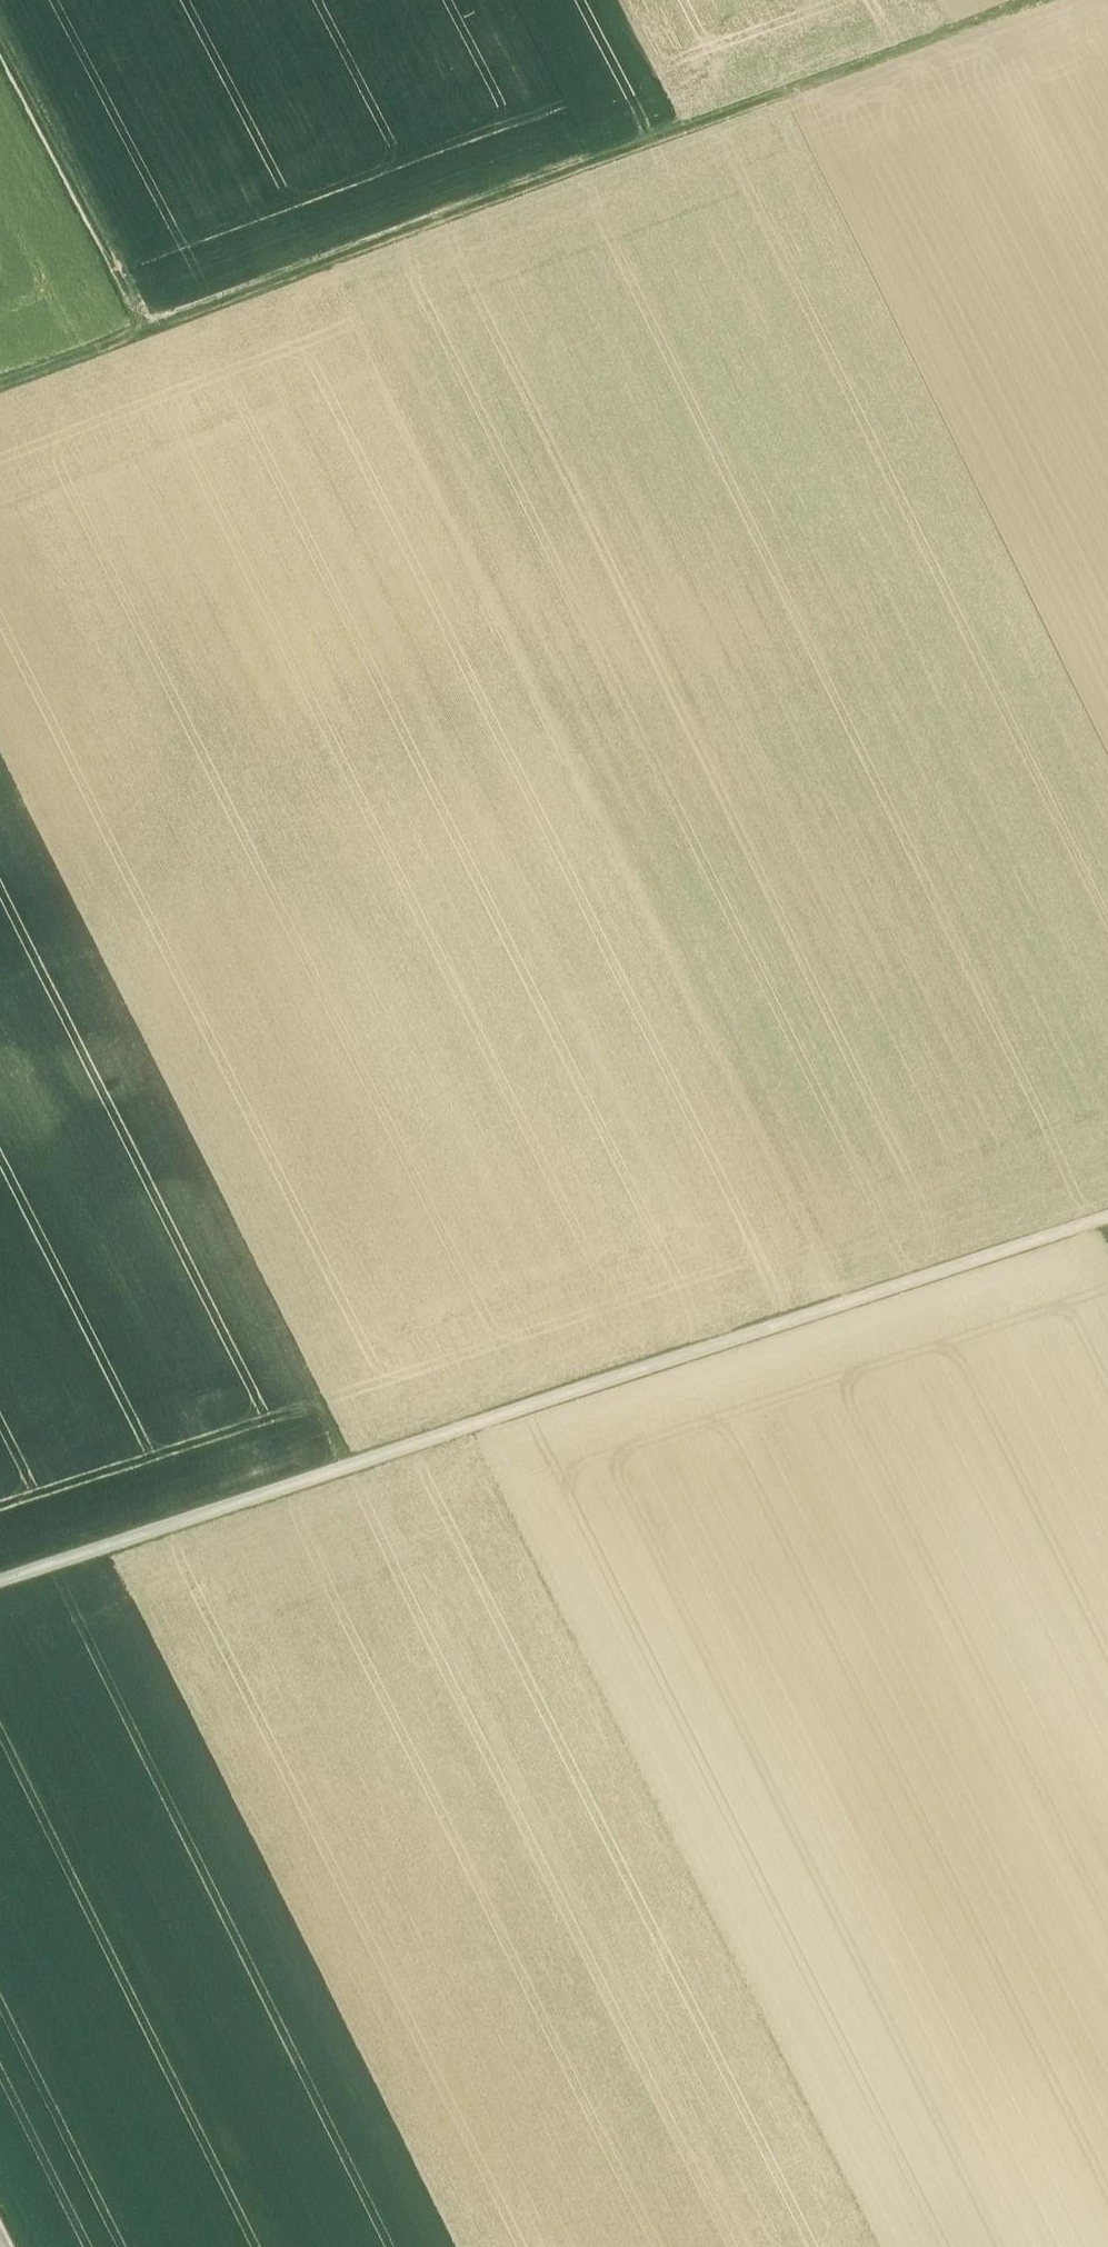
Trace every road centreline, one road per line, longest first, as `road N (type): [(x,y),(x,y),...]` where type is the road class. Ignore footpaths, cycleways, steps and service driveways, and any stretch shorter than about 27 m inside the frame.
road 1 (track): [(0,1601),(1107,1239)]
road 2 (track): [(0,391),(1046,0)]
road 3 (track): [(144,333),(0,48)]

